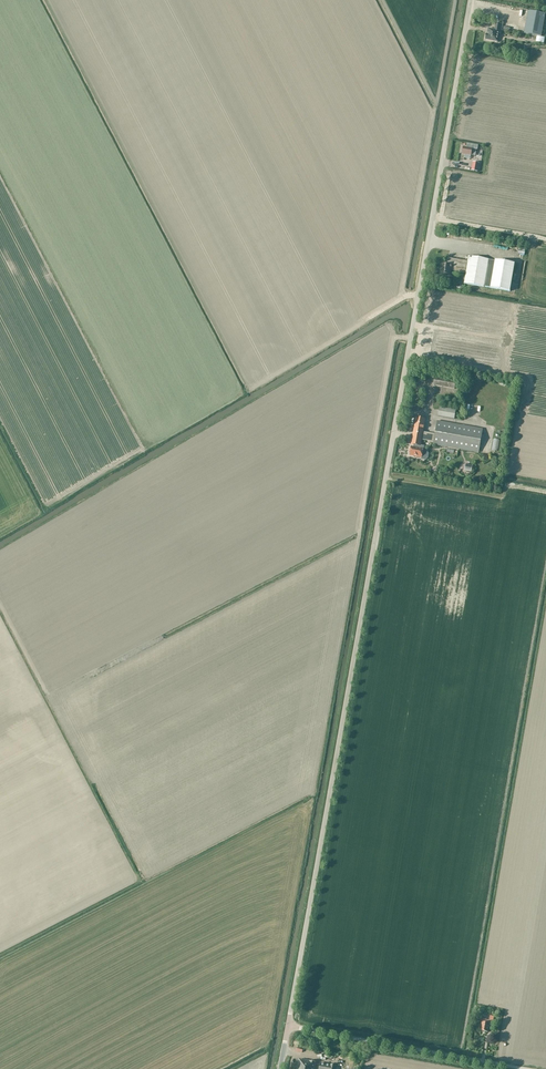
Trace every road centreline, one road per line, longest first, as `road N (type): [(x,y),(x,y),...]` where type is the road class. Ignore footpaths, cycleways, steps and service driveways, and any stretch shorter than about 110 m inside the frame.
road 1 (unclassified): [(289,1027),(469,0)]
road 2 (unclassified): [(516,1068),(289,1027)]

